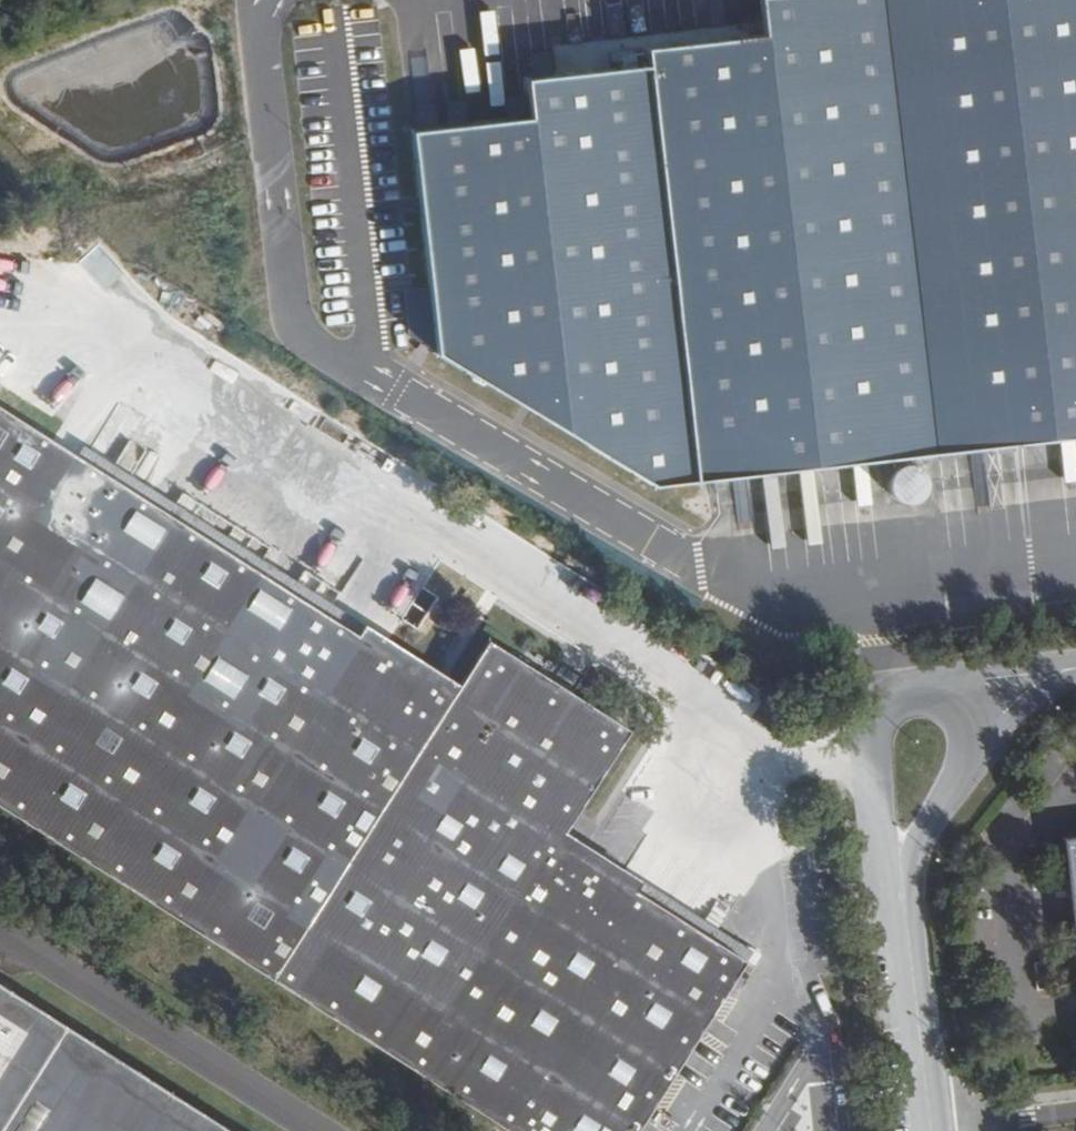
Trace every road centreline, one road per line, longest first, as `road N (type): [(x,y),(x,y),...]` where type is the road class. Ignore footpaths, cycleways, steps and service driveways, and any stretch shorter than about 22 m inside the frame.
road 1 (unclassified): [(900,881),(935,1126)]
road 2 (unclassified): [(958,708),(905,708),(885,723),(878,742),(888,845),(900,881)]
road 3 (unclassified): [(900,881),(968,751),(958,708)]
road 4 (unclassified): [(935,1126),(1075,1112)]
road 5 (unclassified): [(958,708),(1004,687),(1075,671)]

